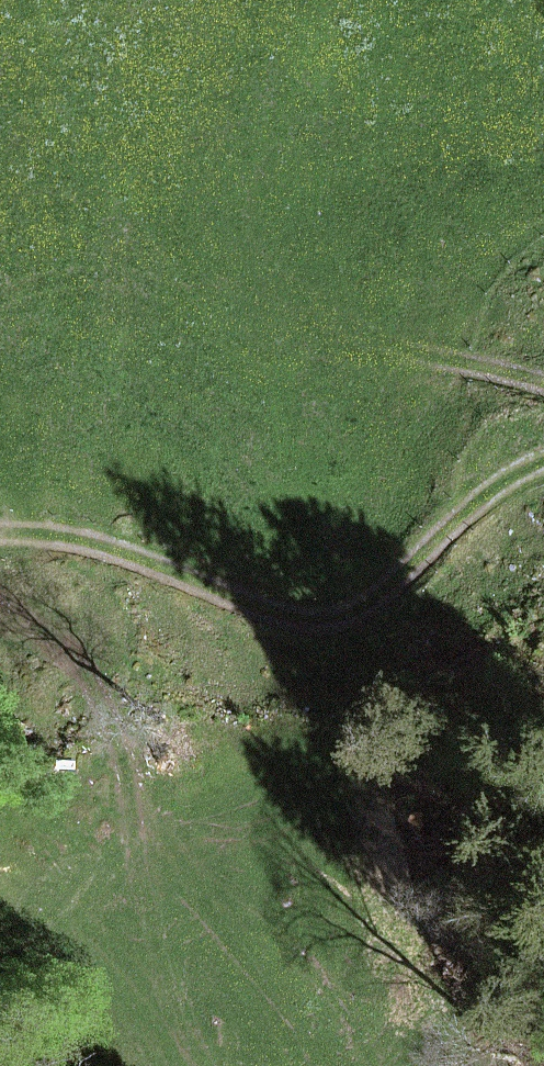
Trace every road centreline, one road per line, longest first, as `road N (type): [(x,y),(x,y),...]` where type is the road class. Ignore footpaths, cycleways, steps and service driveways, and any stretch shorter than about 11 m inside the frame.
road 1 (track): [(543,463),(494,493),(379,598),(340,617),(285,617),(106,547),(0,531)]
road 2 (track): [(145,896),(116,755),(86,681),(53,642),(0,610)]
road 3 (track): [(394,350),(543,381)]

